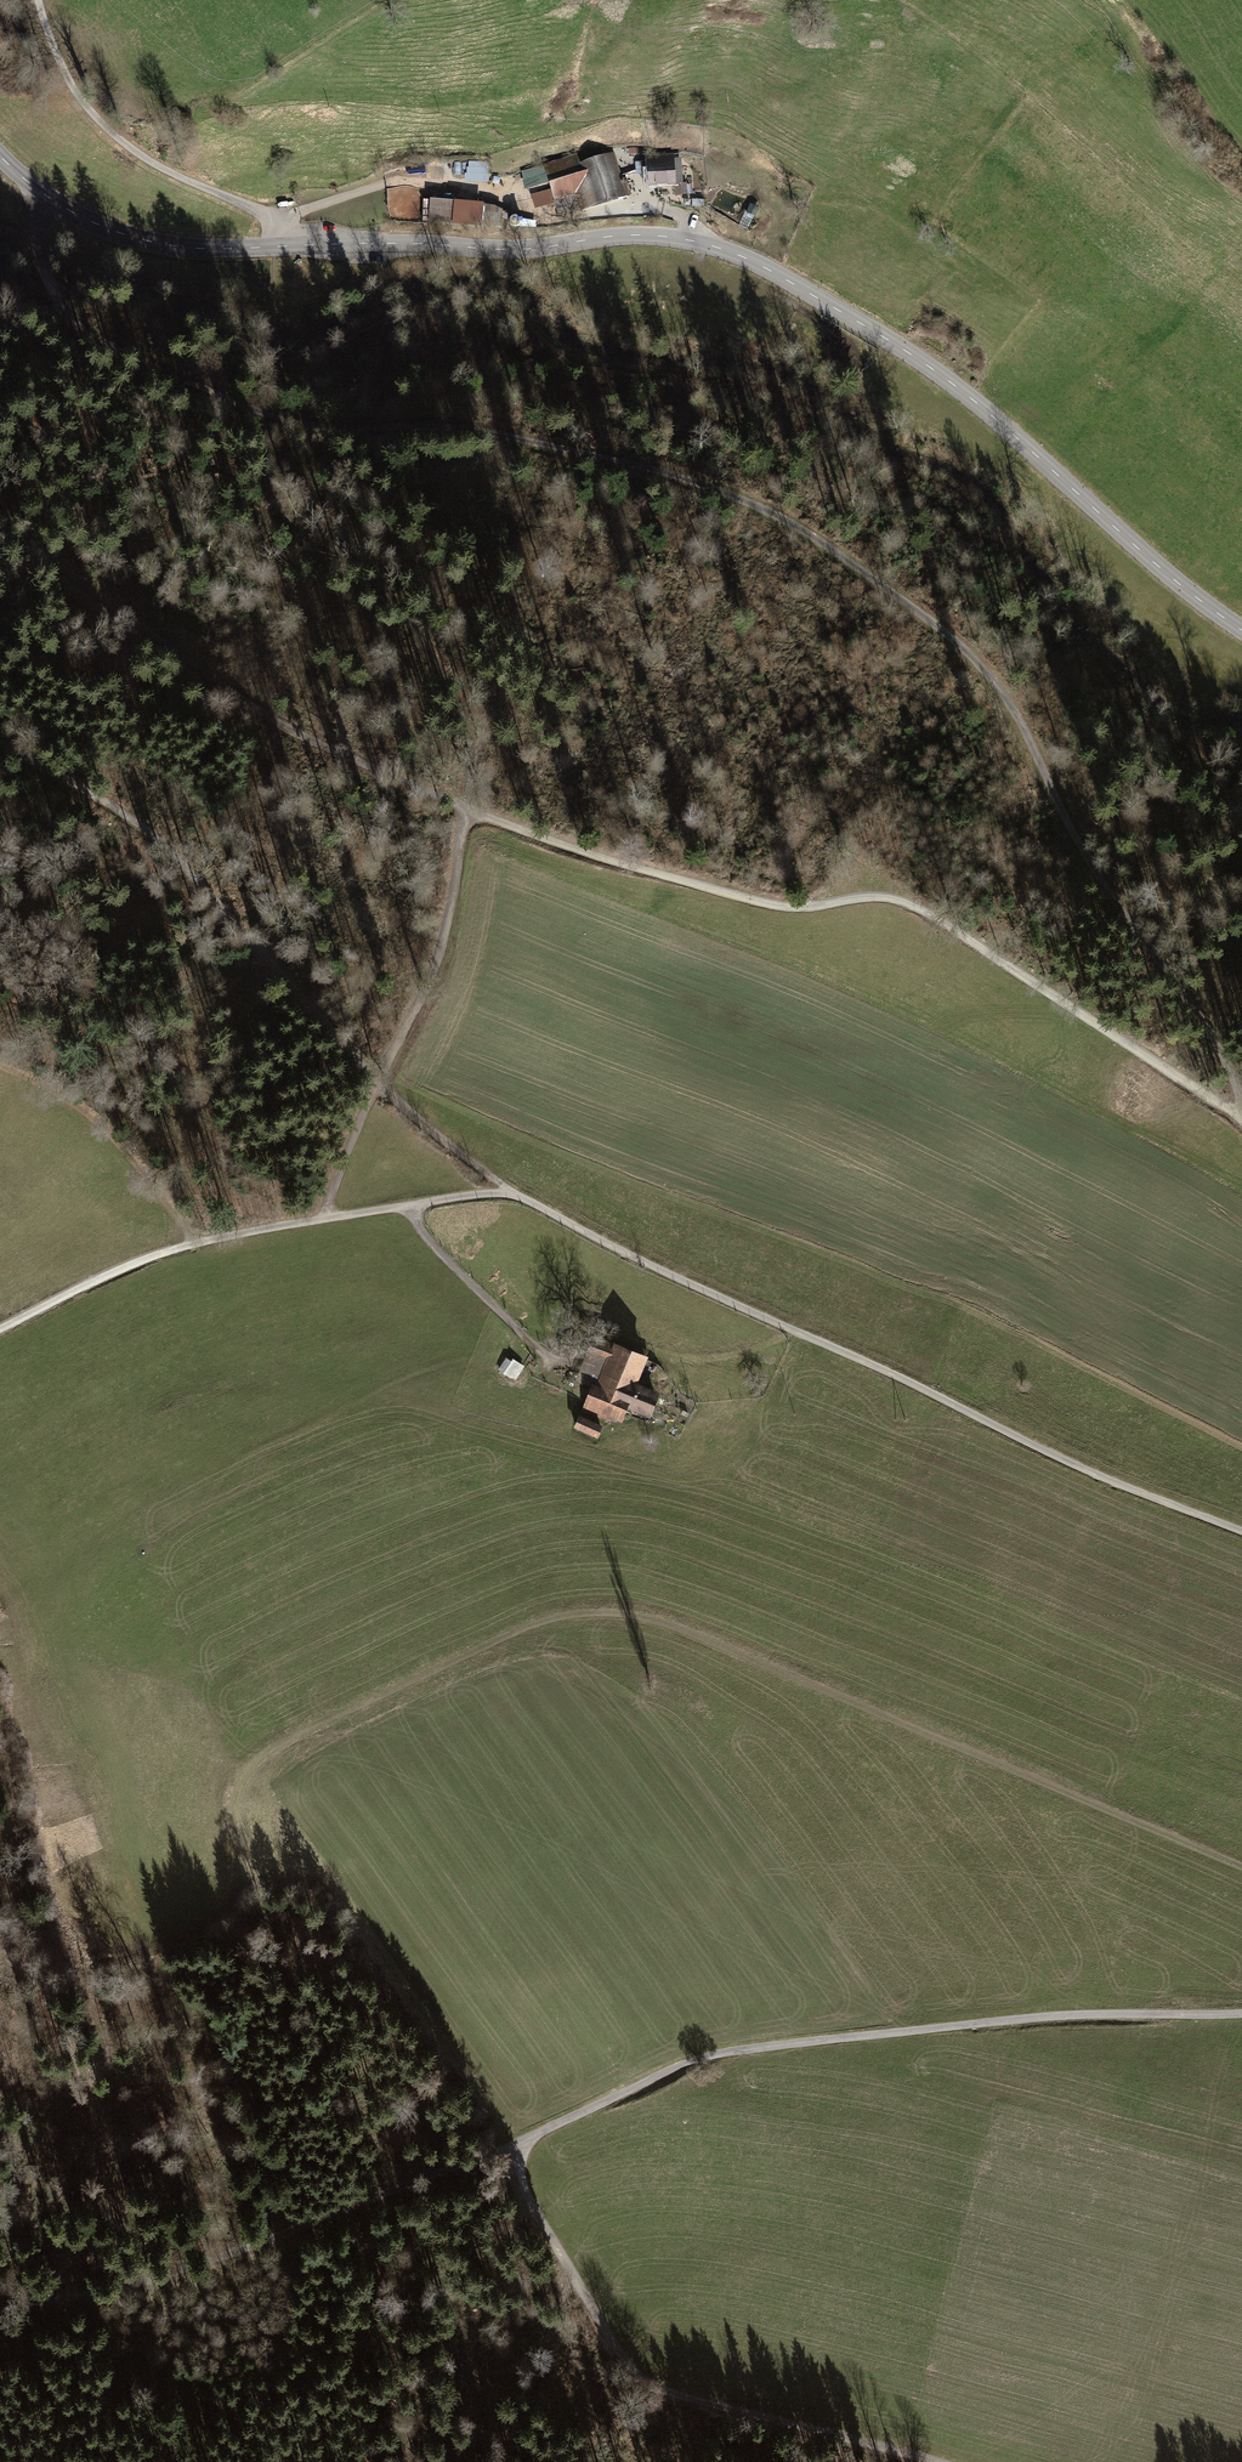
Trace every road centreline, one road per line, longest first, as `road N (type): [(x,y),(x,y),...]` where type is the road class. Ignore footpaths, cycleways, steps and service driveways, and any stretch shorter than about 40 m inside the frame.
road 1 (track): [(1241,1101),(1206,1025),(1096,873),(1012,701),(905,596),(774,513),(606,458),(477,430),(376,435),(233,406),(117,356),(63,313),(41,262),(36,218),(48,197)]
road 2 (track): [(40,1984),(199,1934),(228,1906),(237,1866),(236,1804),(248,1768),(296,1738),(543,1622),(588,1613),(677,1628),(812,1680),(1241,1864)]
road 3 (tertiary): [(275,247),(528,249),(657,235),(730,251),(930,367),(1241,630)]
road 4 (track): [(469,816),(772,906),(808,909),(867,898),(914,904),(1241,1121)]
road 5 (residential): [(507,1196),(1099,1478),(1241,1533)]
road 6 (unclassified): [(517,2146),(687,2066),(739,2052),(1068,2018),(1241,2016)]
road 7 (track): [(0,745),(84,789),(313,1004),(379,1087),(507,1196)]
road 8 (track): [(517,2146),(525,2192),(572,2279),(639,2374),(666,2392),(933,2461)]
road 9 (track): [(0,538),(64,568),(287,728),(439,792),(469,816)]
road 10 (unclassified): [(517,2146),(310,2226),(124,2285),(0,2310)]
road 11 (track): [(469,816),(437,958),(324,1221)]
road 12 (track): [(0,1943),(16,1950),(46,1992),(71,2052),(105,2162),(124,2285)]
road 13 (residential): [(275,247),(276,222),(265,212),(150,161),(94,116),(63,69),(39,0)]
road 14 (track): [(0,1332),(195,1245),(324,1221)]
road 15 (tertiary): [(0,156),(48,197),(126,235),(208,249),(275,247)]
road 16 (track): [(195,1245),(67,1111),(0,1074)]
road 17 (track): [(413,1207),(429,1243),(512,1326),(577,1369)]
road 18 (track): [(480,2461),(512,2431),(572,2279)]
road 19 (track): [(324,1221),(507,1196)]

